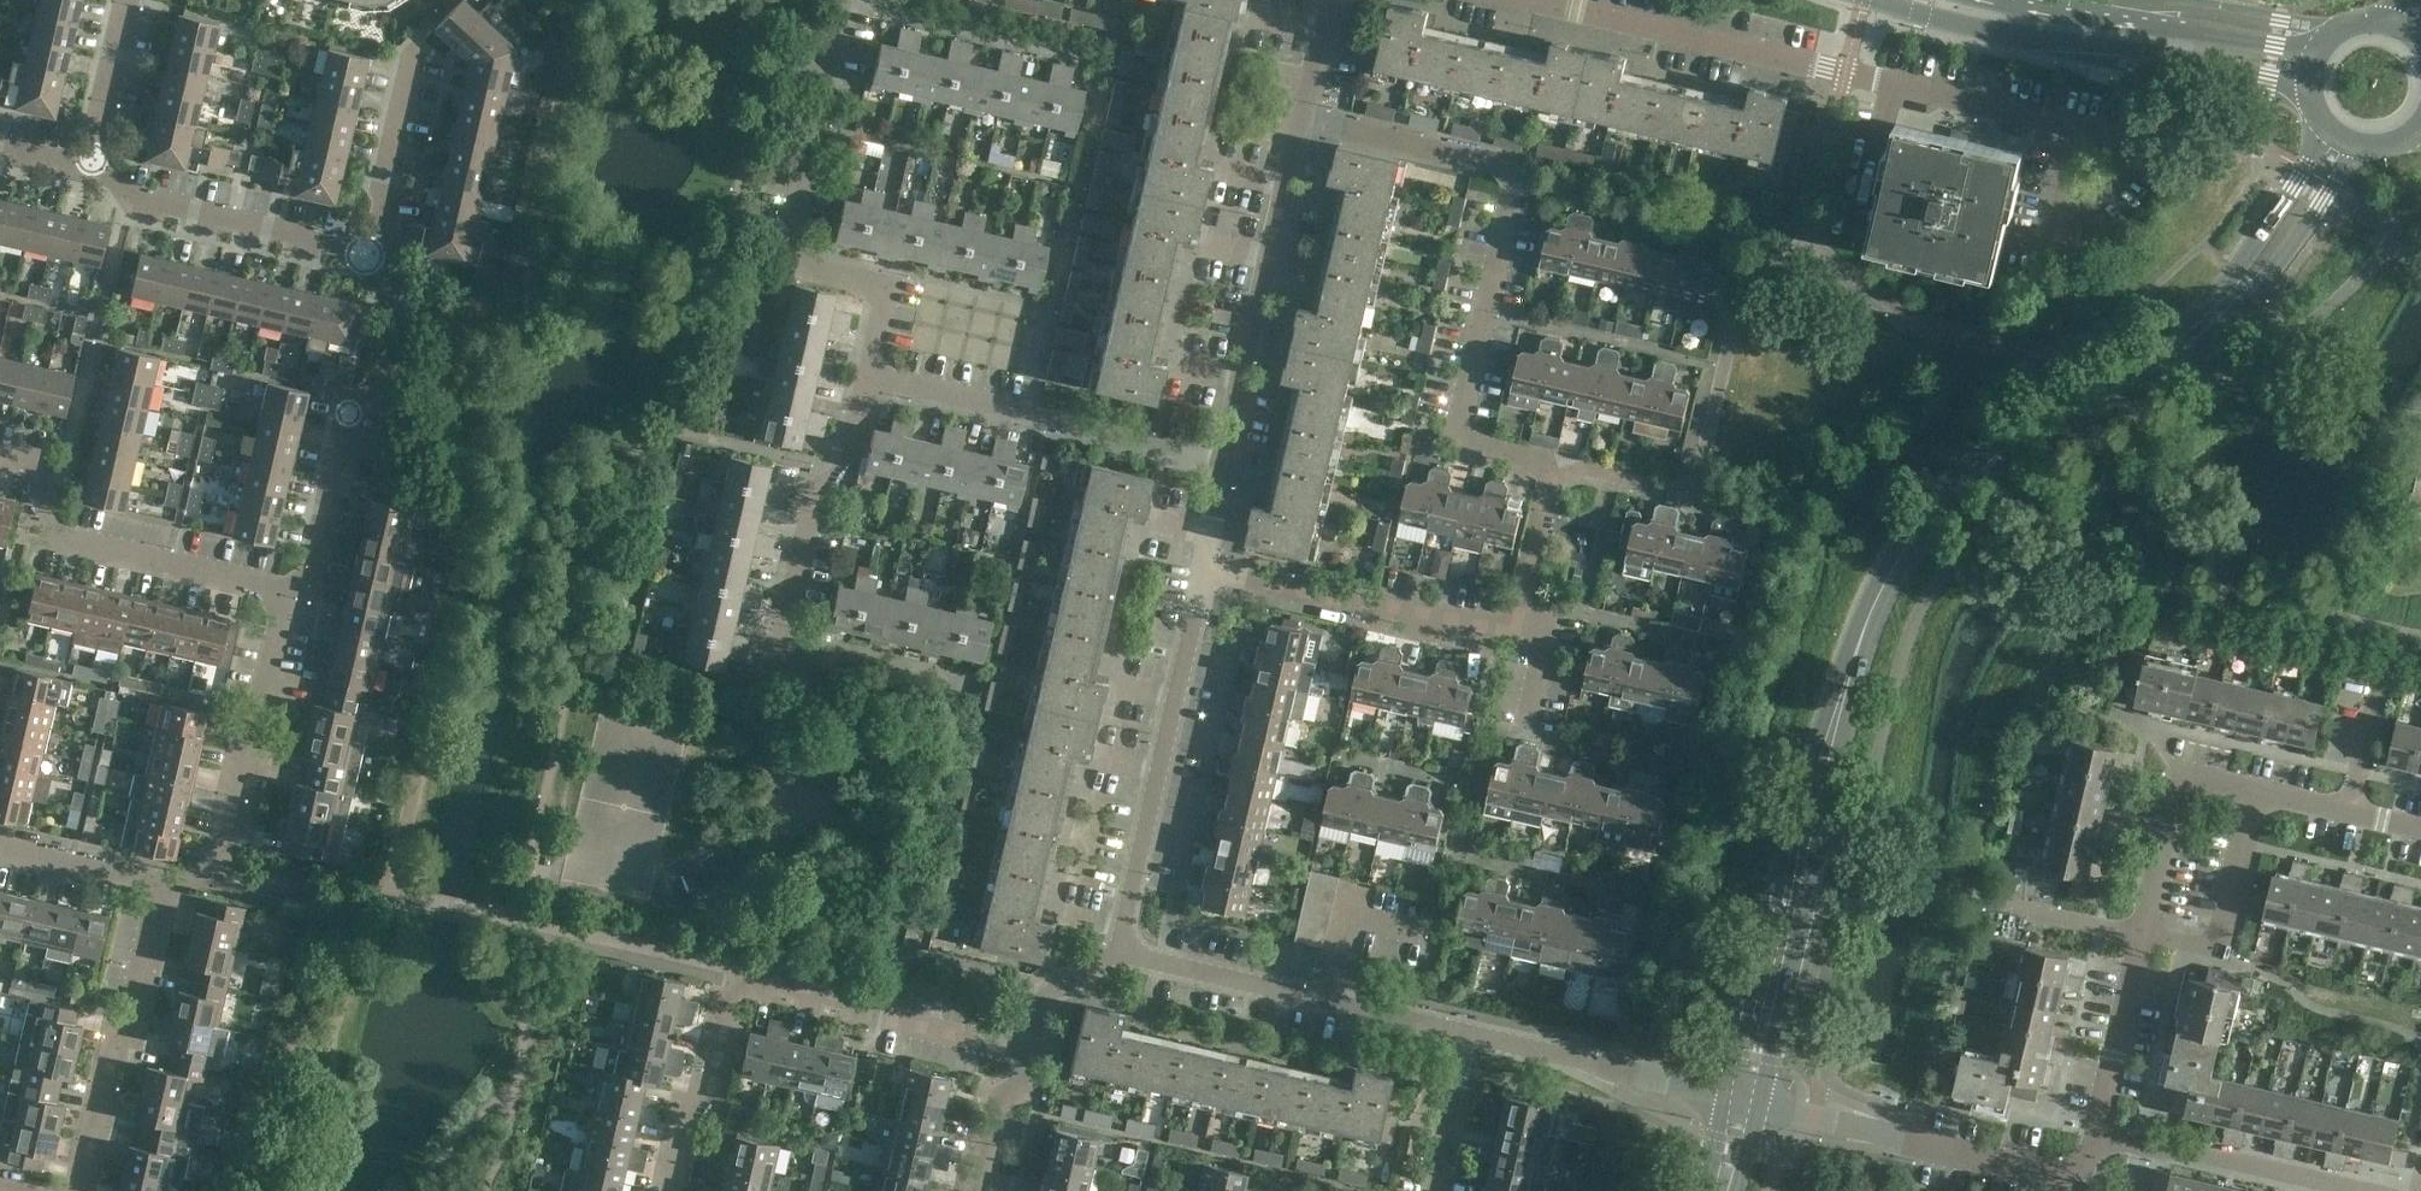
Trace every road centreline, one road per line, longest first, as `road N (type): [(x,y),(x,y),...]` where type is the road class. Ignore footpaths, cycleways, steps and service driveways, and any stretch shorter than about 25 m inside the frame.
road 1 (unclassified): [(1745,1097),(1847,688),(1885,583),(1977,474),(2217,318)]
road 2 (residential): [(2137,140),(1544,0)]
road 3 (residential): [(1548,480),(1537,461),(1470,445),(1459,423),(1515,185),(1504,165),(1299,117)]
road 4 (residential): [(1029,1052),(741,981),(680,1190)]
road 5 (residential): [(869,374),(886,300),(855,277),(803,267),(786,238),(826,98),(822,80),(838,0)]
road 6 (tertiary): [(1881,0),(1971,25),(2197,61),(2306,89)]
road 7 (residential): [(287,594),(311,583),(348,397),(390,373),(401,315),(363,249)]
road 8 (residential): [(1118,951),(1206,568)]
road 9 (residential): [(1227,459),(869,374)]
road 10 (residential): [(1466,1032),(1118,951)]
road 11 (residential): [(2085,1179),(1745,1097)]
road 12 (residential): [(1227,459),(1299,117)]
road 13 (residential): [(161,883),(216,878),(287,594)]
road 14 (residential): [(287,594),(64,544),(31,467),(0,458)]
road 15 (residential): [(769,678),(817,490),(847,470),(869,374)]
road 16 (residential): [(81,1190),(161,883)]
road 17 (residential): [(1514,634),(1206,568)]
road 18 (residential): [(2389,1190),(2094,1130)]
road 19 (tertiary): [(2320,47),(2034,0)]
road 20 (residential): [(88,171),(129,197),(363,249)]
road 21 (residential): [(1745,1097),(1466,1032)]
road 22 (residential): [(2140,934),(2178,771),(2257,788)]
road 23 (residential): [(2257,788),(2219,950),(2140,934)]
road 24 (residential): [(363,249),(420,37)]
road 25 (unclassified): [(2217,318),(2261,281),(2351,149)]
road 26 (unclassified): [(2322,130),(2237,270),(2217,318)]
road 27 (residential): [(2094,1130),(2140,934)]
road 28 (residential): [(88,171),(132,0)]
road 29 (residential): [(161,883),(0,845)]
road 30 (residential): [(1436,1190),(1466,1032)]
road 31 (residential): [(1514,634),(1548,480)]
road 32 (residential): [(972,1190),(992,1108),(1022,1086),(1029,1052)]
road 33 (residential): [(1548,480),(1583,465),(1695,491)]
road 34 (residential): [(1029,1052),(1041,1000),(1118,951)]
road 35 (residential): [(1299,117),(1332,0)]

